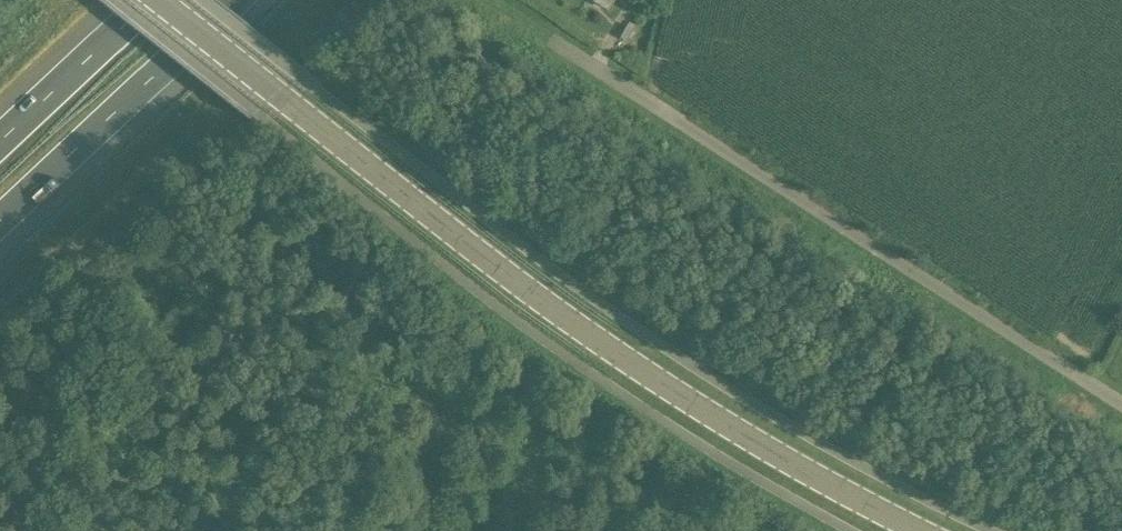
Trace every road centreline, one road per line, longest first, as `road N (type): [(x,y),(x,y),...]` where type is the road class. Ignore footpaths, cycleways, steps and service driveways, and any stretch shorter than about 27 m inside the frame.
road 1 (tertiary): [(918,530),(797,468),(625,360),(158,0)]
road 2 (unclassified): [(1121,405),(556,43)]
road 3 (motorway): [(0,211),(226,0)]
road 4 (motorway): [(144,0),(0,137)]

